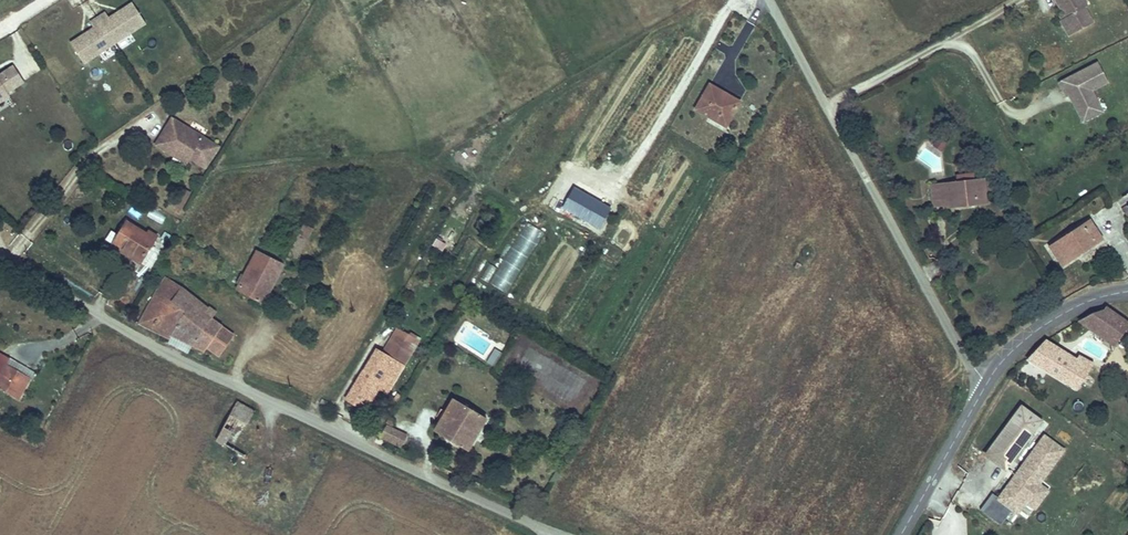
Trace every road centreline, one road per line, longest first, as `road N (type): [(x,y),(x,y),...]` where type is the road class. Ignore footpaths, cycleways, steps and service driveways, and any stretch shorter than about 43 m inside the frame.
road 1 (unclassified): [(551,532),(182,362),(0,256)]
road 2 (unclassified): [(989,381),(965,358),(769,0)]
road 3 (secondary): [(900,534),(989,381)]
road 4 (secondary): [(989,381),(1053,320),(1127,292)]

